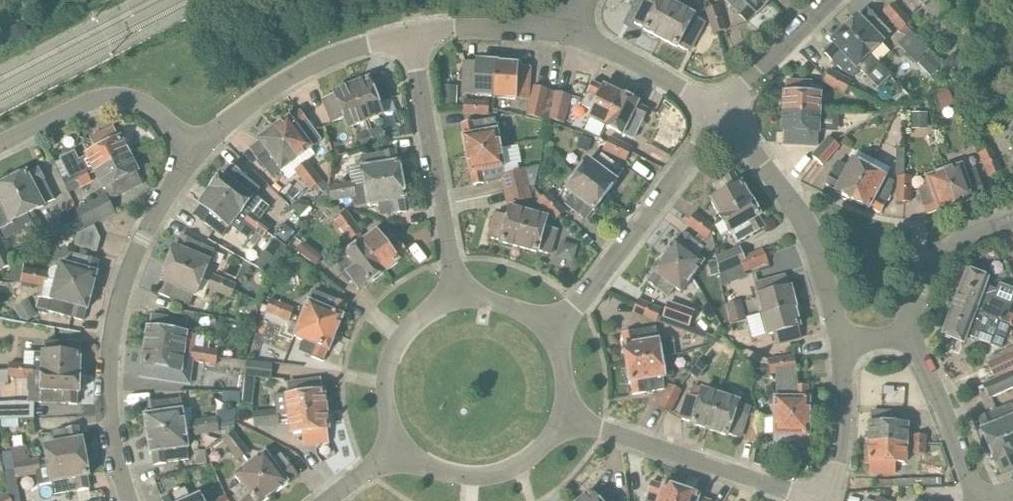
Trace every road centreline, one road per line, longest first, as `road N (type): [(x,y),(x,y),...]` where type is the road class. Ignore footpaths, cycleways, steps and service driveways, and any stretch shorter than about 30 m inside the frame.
road 1 (residential): [(126,500),(109,406),(120,302),(160,206),(201,150)]
road 2 (residential): [(550,339),(718,114)]
road 3 (residential): [(460,298),(413,32)]
road 4 (residential): [(811,500),(558,416)]
road 5 (residential): [(718,114),(804,222),(842,341)]
road 6 (residential): [(201,150),(241,112),(309,67),(413,32)]
road 7 (residential): [(0,145),(109,95),(147,104),(201,150)]
road 8 (residential): [(405,444),(385,399),(391,350),(423,312),(460,298)]
road 9 (residential): [(558,416),(532,454),(490,474),(443,470),(405,444)]
road 10 (residential): [(975,500),(910,334)]
road 11 (residential): [(569,39),(647,70),(718,114)]
road 12 (residential): [(910,334),(922,283),(942,252),(1012,220)]
road 13 (residential): [(842,341),(836,452),(824,500)]
road 14 (residential): [(829,0),(718,114)]
road 15 (residential): [(413,32),(476,27),(569,39)]

